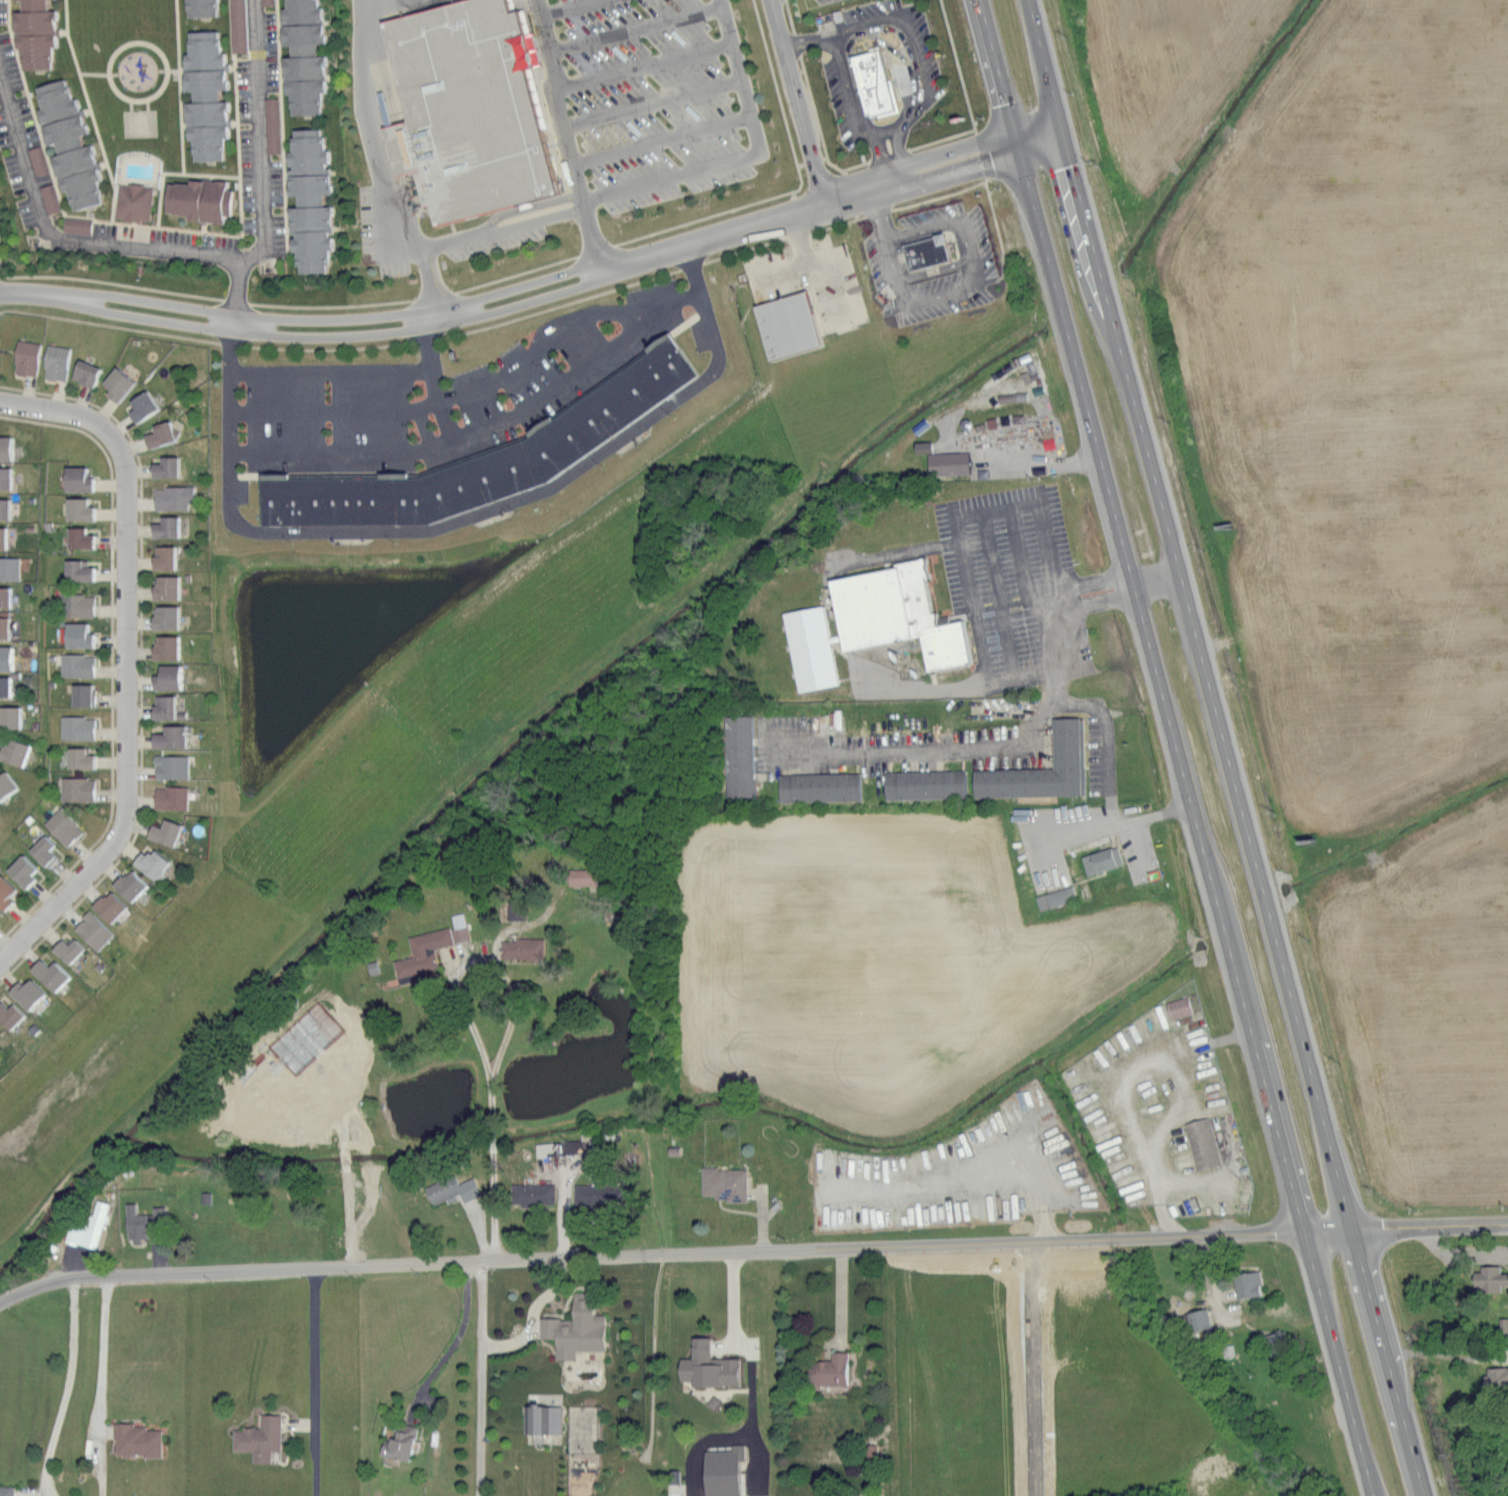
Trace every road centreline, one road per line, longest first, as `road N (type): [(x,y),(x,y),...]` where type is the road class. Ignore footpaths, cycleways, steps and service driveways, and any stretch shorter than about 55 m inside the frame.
road 1 (residential): [(1507,1228),(691,1254)]
road 2 (residential): [(0,963),(119,847),(129,823),(126,452),(92,417),(0,402)]
road 3 (residential): [(691,1254),(110,1277),(42,1287),(0,1305)]
road 4 (primary): [(1265,885),(1107,295)]
road 5 (primary): [(1065,330),(1222,913)]
road 6 (primary): [(1429,1495),(1276,927)]
road 7 (primary): [(1231,945),(1376,1495)]
road 8 (residential): [(1179,576),(1074,600),(1048,709),(1015,746),(779,758)]
road 9 (residential): [(1065,131),(643,260)]
road 10 (primary): [(978,0),(1054,292)]
road 11 (primary): [(1096,254),(1030,0)]
road 12 (residential): [(828,206),(770,0)]
road 13 (residential): [(643,260),(599,263),(436,305)]
road 14 (residential): [(235,333),(349,338),(444,323)]
road 15 (residential): [(444,323),(643,260)]
road 16 (residential): [(436,305),(324,320),(236,313)]
road 17 (residential): [(75,299),(99,311),(235,333)]
road 18 (residential): [(236,313),(106,294),(75,299)]
road 19 (residential): [(1193,804),(1046,844)]

